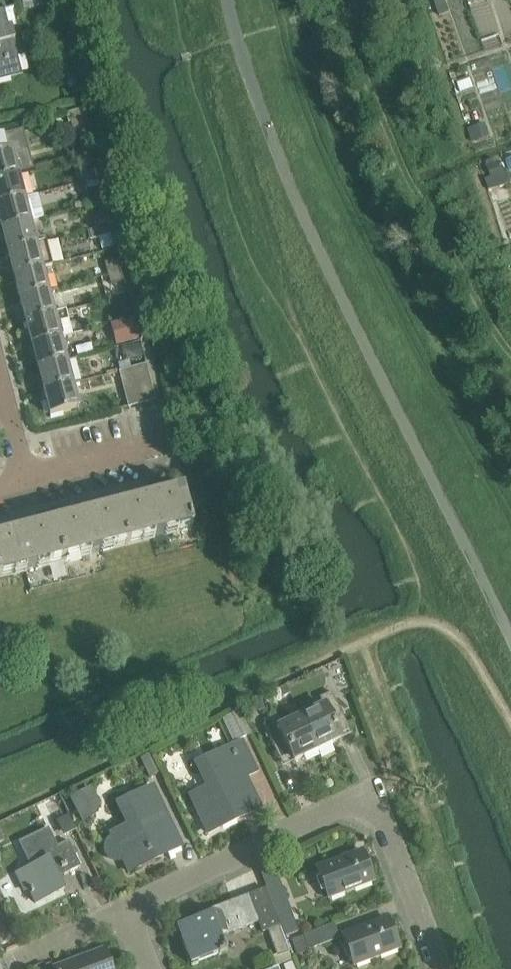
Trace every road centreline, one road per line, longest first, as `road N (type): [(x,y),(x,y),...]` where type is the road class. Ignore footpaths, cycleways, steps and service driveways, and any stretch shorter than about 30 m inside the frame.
road 1 (residential): [(433,968),(367,796),(123,906)]
road 2 (residential): [(28,477),(160,443)]

